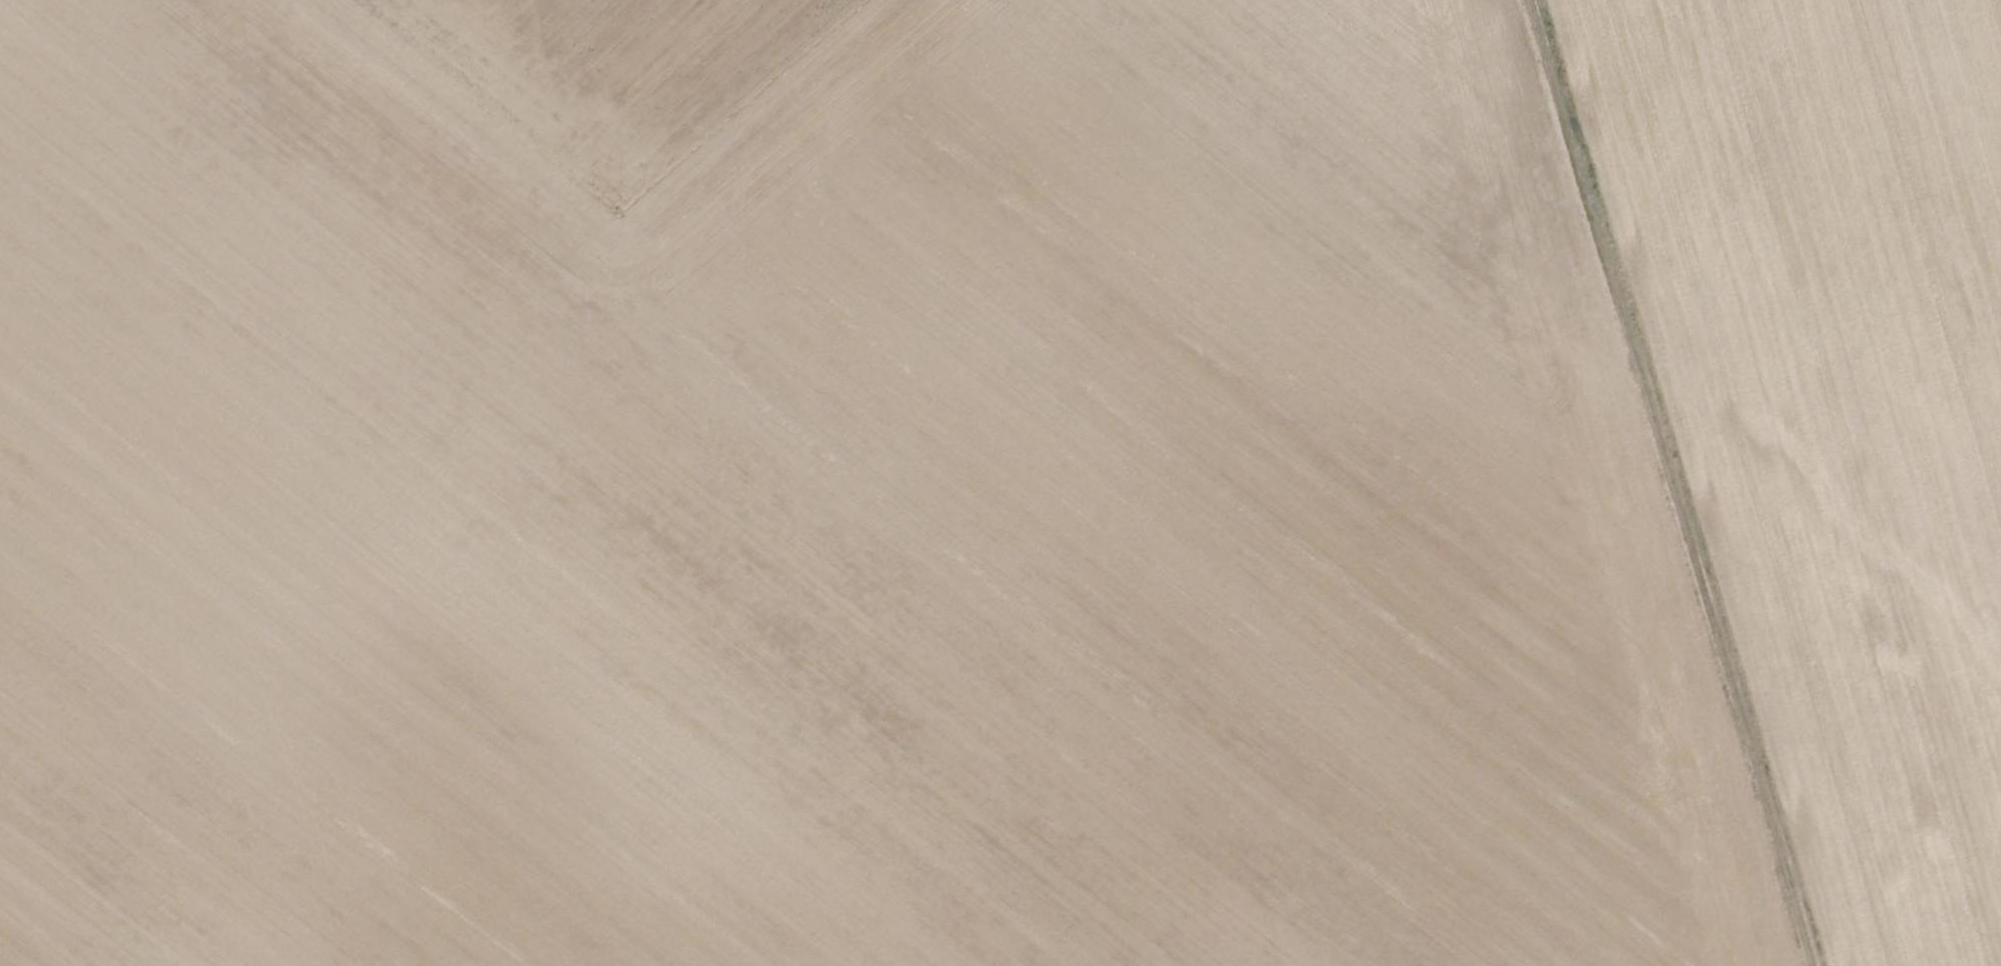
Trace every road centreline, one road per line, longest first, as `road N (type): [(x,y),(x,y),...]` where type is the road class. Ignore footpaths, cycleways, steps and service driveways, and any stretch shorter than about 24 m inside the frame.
road 1 (track): [(1805,965),(1525,0)]

